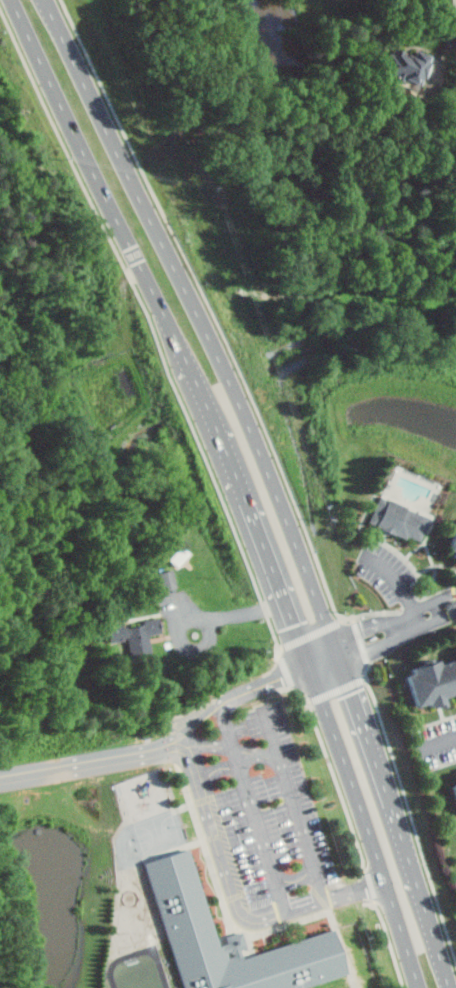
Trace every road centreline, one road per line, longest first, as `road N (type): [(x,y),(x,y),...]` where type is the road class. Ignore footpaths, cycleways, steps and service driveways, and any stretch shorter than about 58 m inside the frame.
road 1 (trunk): [(334,639),(242,414),(49,0)]
road 2 (trunk): [(16,0),(186,364)]
road 3 (trunk): [(312,664),(423,987)]
road 4 (trunk): [(215,426),(312,664)]
road 5 (trunk): [(428,905),(372,742)]

